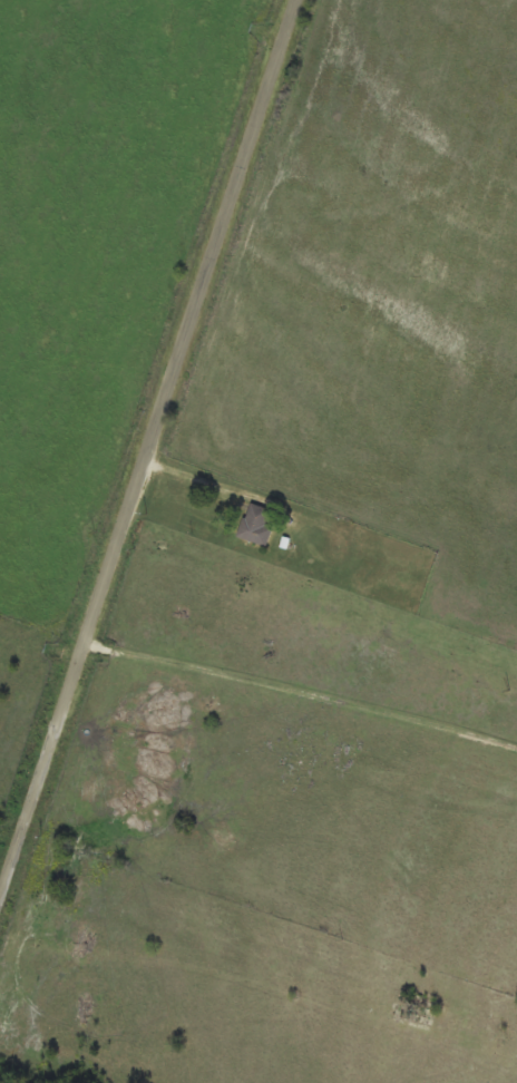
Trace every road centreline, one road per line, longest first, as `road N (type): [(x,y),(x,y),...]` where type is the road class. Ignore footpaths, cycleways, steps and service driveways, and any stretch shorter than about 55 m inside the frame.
road 1 (residential): [(0,901),(296,0)]

